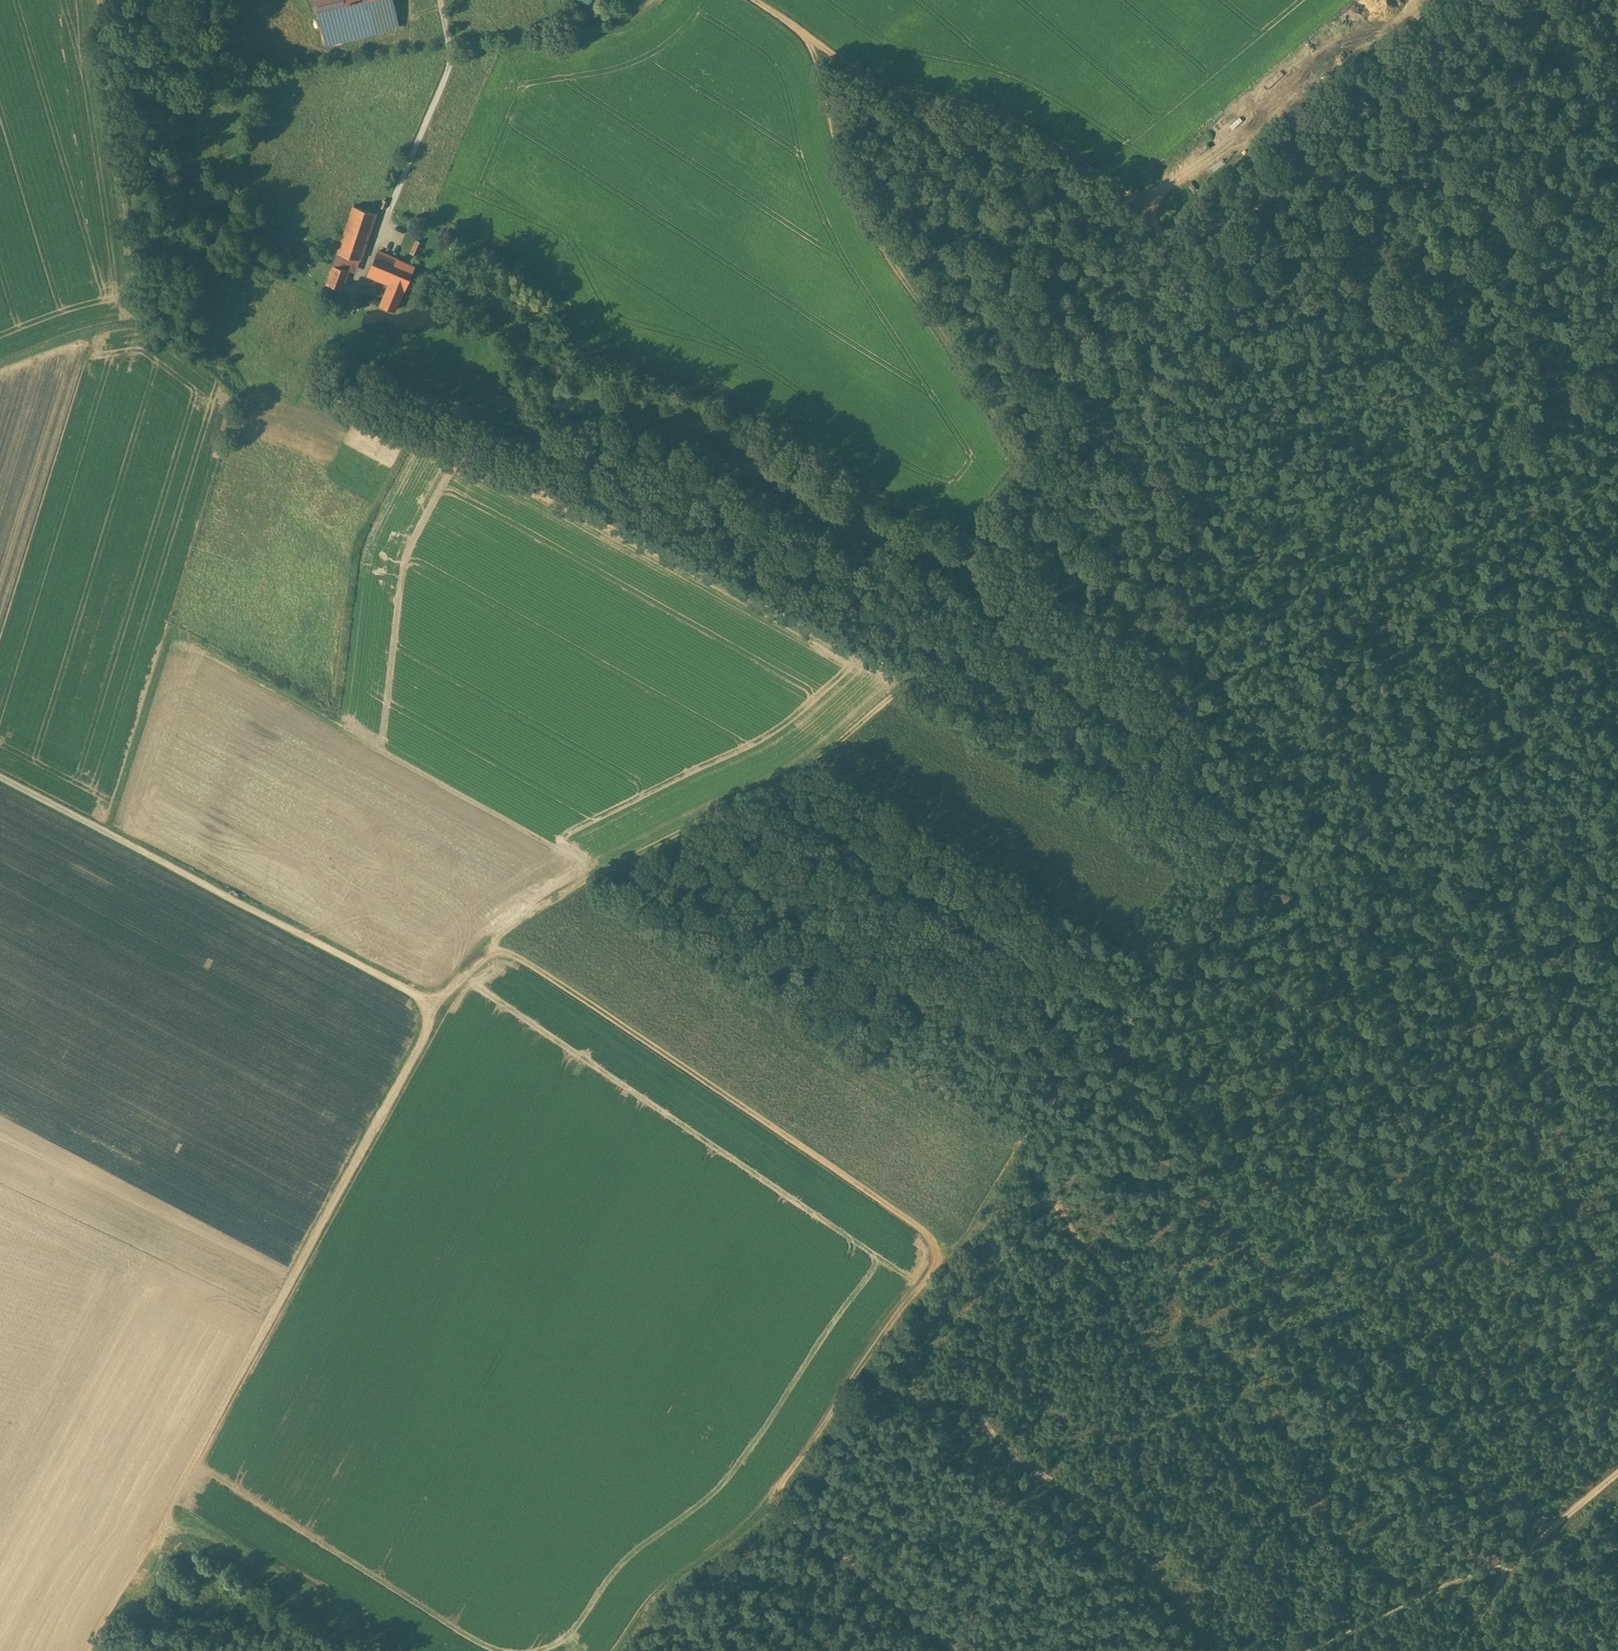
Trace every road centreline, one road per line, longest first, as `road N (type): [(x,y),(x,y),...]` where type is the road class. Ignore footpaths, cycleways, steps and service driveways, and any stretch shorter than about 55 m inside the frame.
road 1 (track): [(436,1006),(486,946),(595,877),(790,780),(993,628),(1035,473),(1093,393),(1158,330),(1220,251)]
road 2 (track): [(436,1006),(242,1373),(101,1616),(92,1650)]
road 3 (track): [(1608,683),(1564,522),(1477,370),(1399,318),(1309,301),(1266,280)]
road 4 (track): [(486,946),(524,962),(923,1229),(944,1256)]
road 5 (track): [(1220,251),(1163,233),(1122,189),(1031,132),(866,75),(756,0)]
road 6 (track): [(944,1256),(786,1488),(786,1510),(665,1586),(628,1650)]
road 7 (track): [(0,777),(436,1006)]
road 8 (track): [(1220,251),(1360,74),(1443,0)]
road 9 (track): [(961,1650),(786,1510)]
road 10 (track): [(653,0),(627,23),(590,35),(492,48),(449,65)]
road 11 (track): [(106,832),(170,629)]
road 12 (track): [(1465,1650),(1535,1538)]

